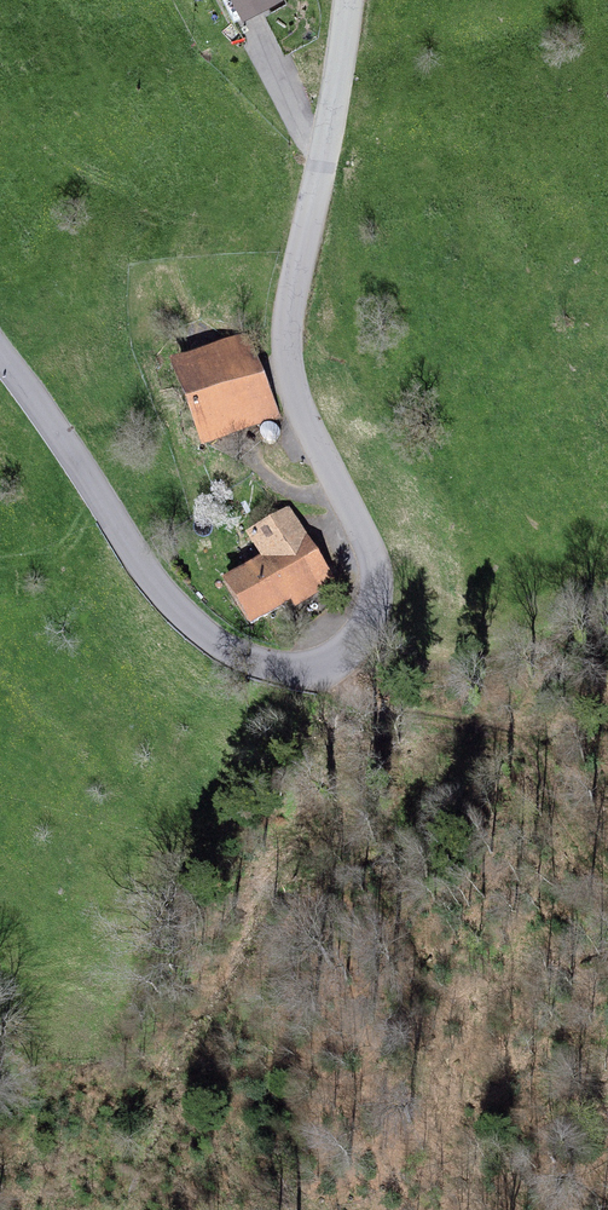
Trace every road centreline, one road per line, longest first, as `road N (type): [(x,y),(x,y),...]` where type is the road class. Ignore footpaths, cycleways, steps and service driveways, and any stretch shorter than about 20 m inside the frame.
road 1 (unclassified): [(0,352),(187,625),(263,668),(333,671),(363,640),(377,595),(365,530),(295,403),(286,347),(348,0)]
road 2 (track): [(333,671),(369,712),(504,727),(545,763),(607,870)]

